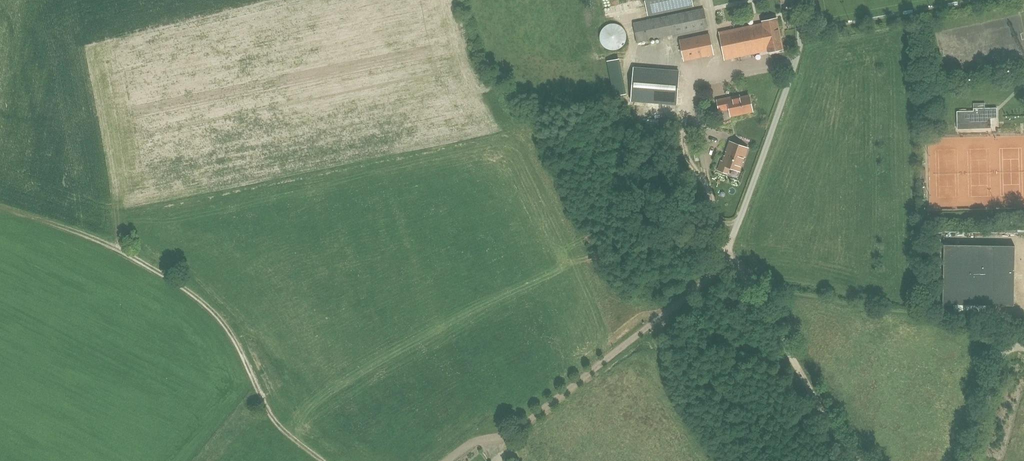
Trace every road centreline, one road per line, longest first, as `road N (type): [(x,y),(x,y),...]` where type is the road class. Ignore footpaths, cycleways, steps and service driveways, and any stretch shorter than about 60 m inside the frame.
road 1 (residential): [(796,0),(800,41),(731,257),(861,460)]
road 2 (unclassified): [(970,460),(1003,350),(1023,348)]

